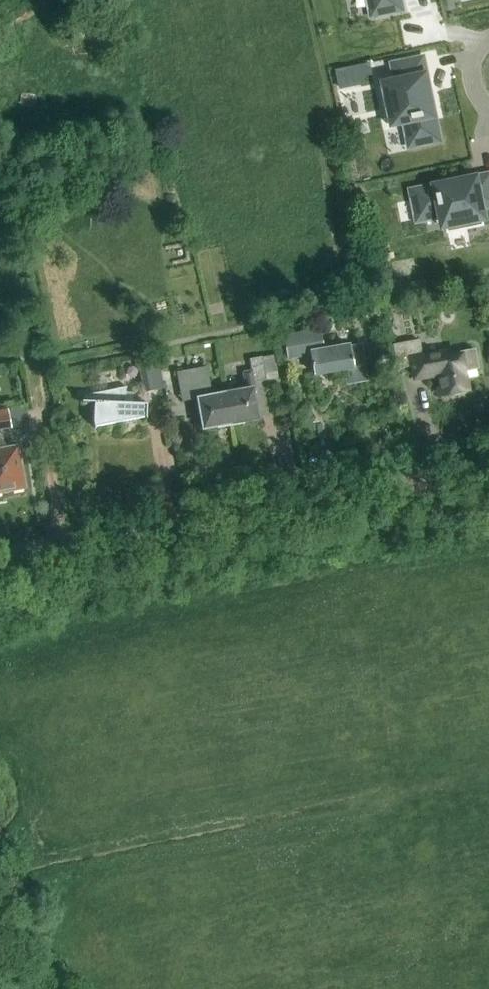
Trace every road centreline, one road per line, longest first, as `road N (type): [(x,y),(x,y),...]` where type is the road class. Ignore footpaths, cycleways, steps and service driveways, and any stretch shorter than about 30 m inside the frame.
road 1 (unclassified): [(0,562),(488,469)]
road 2 (track): [(62,550),(37,370)]

